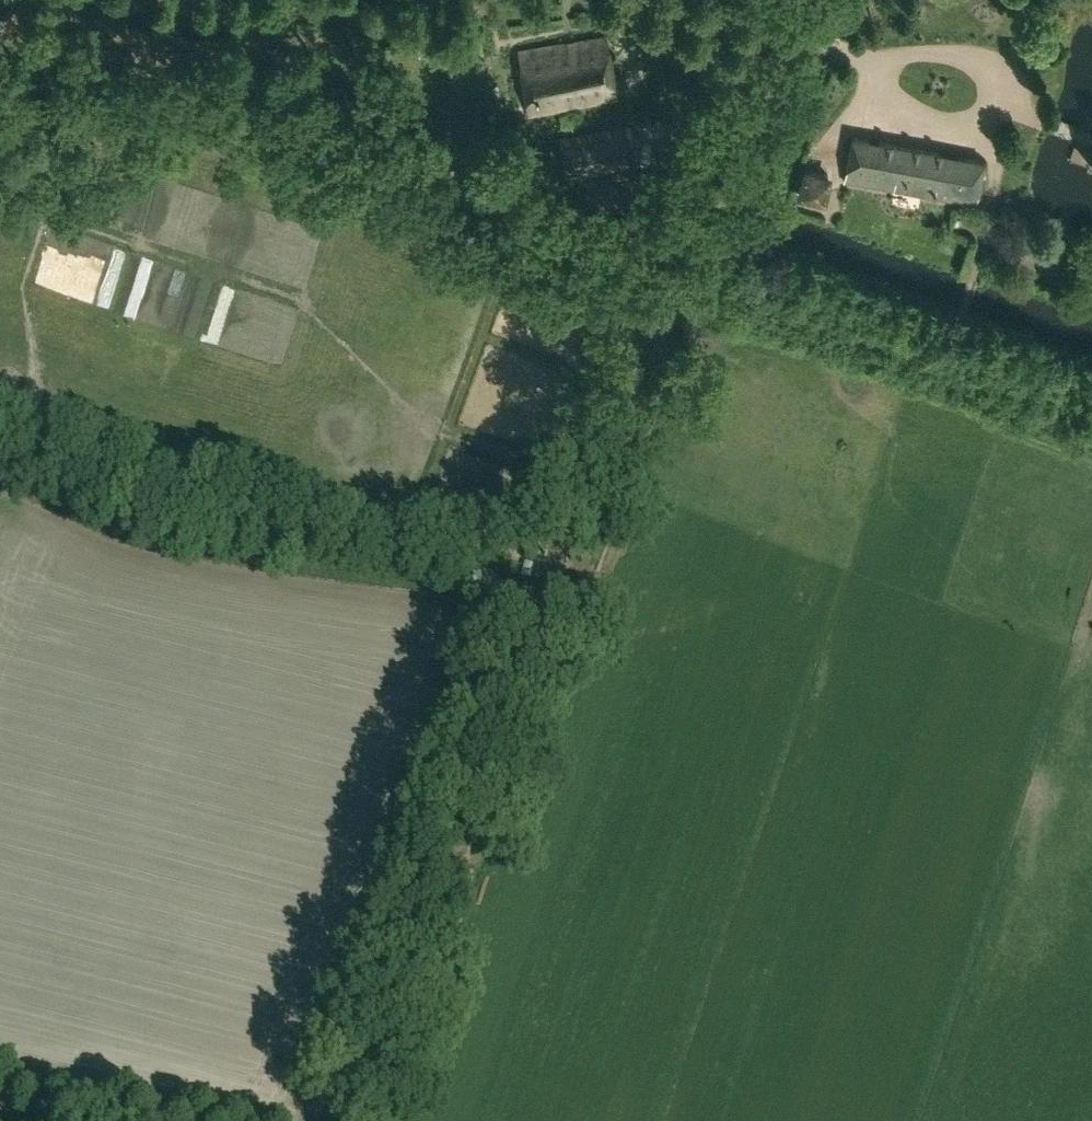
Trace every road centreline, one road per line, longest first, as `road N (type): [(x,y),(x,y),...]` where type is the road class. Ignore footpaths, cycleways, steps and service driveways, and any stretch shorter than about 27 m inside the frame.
road 1 (track): [(674,246),(358,1120)]
road 2 (track): [(674,246),(0,19)]
road 3 (track): [(674,246),(681,260),(1091,398)]
road 4 (track): [(757,21),(870,59),(959,54),(983,67),(991,95),(974,132),(951,135),(915,133),(879,115),(868,93)]
road 5 (track): [(757,21),(674,246)]
road 6 (track): [(974,132),(994,163),(992,243),(1028,265),(1091,271)]

